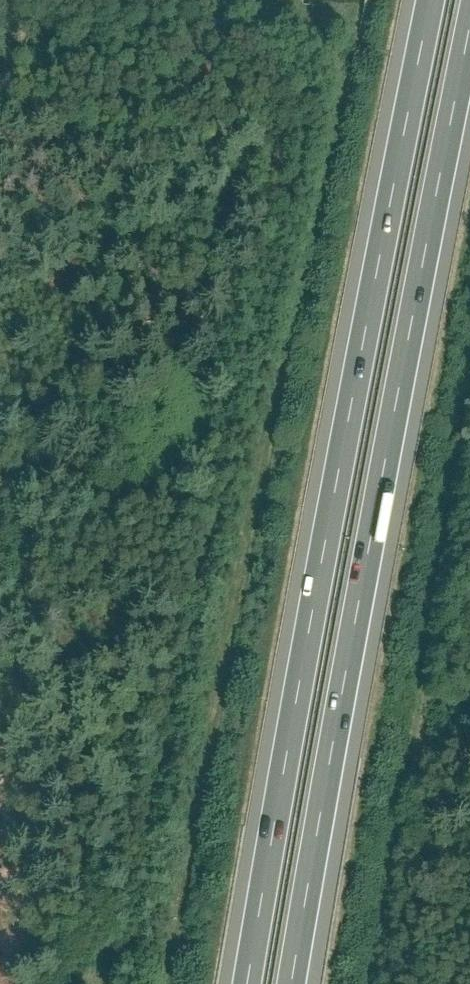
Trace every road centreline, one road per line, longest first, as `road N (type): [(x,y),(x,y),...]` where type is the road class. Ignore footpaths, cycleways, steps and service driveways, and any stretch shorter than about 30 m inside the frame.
road 1 (motorway): [(432,0),(248,983)]
road 2 (motorway): [(291,983),(469,27)]

